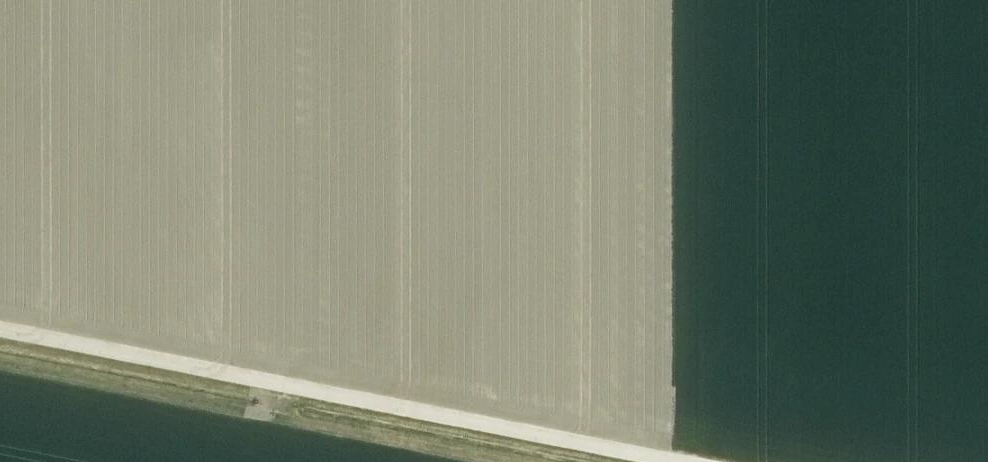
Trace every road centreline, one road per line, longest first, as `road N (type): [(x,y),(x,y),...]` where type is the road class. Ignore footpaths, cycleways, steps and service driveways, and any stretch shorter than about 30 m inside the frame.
road 1 (track): [(682,461),(0,327)]

